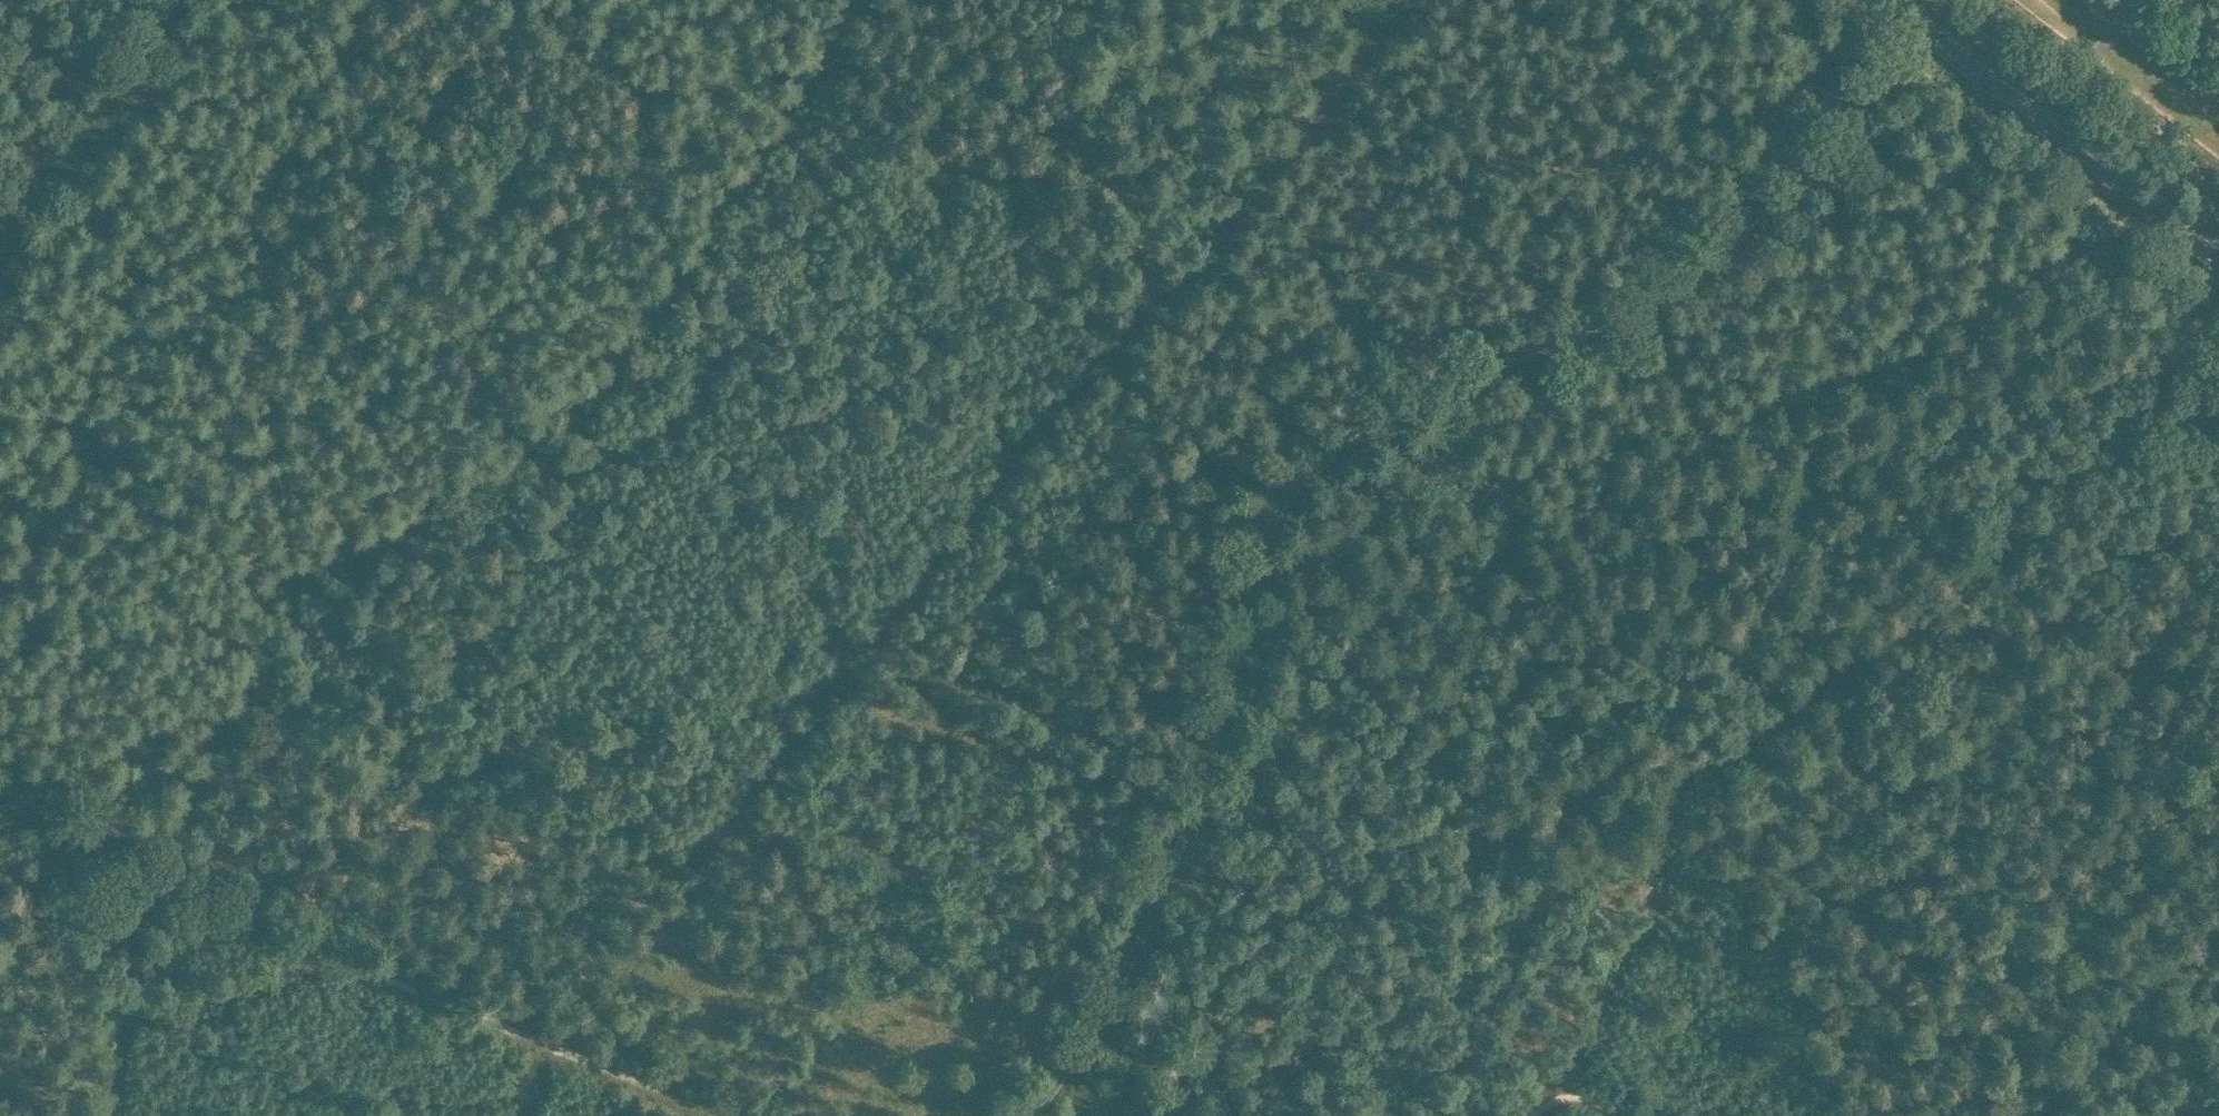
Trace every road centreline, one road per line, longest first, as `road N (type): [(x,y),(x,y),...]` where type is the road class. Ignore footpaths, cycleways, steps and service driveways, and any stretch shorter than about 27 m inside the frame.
road 1 (track): [(1939,34),(1824,166),(1704,266),(1359,429),(1286,505),(1175,849),(1037,1115)]
road 2 (tertiary): [(1895,0),(2218,257)]

